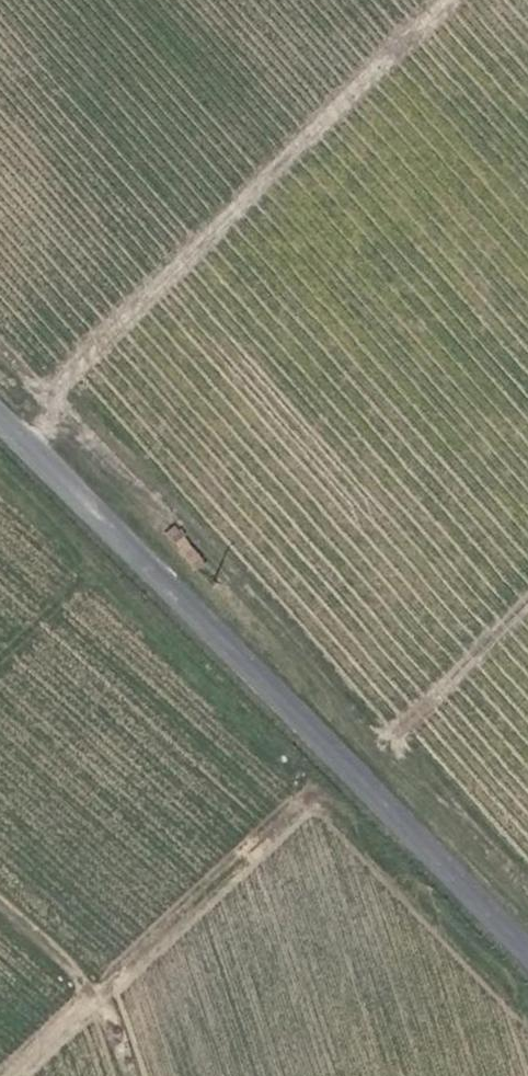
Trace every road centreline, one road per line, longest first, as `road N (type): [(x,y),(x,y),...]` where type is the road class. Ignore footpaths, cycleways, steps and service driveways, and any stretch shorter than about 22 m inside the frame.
road 1 (tertiary): [(527,945),(0,415)]
road 2 (track): [(9,1075),(527,592)]
road 3 (track): [(451,0),(51,396),(34,449)]

